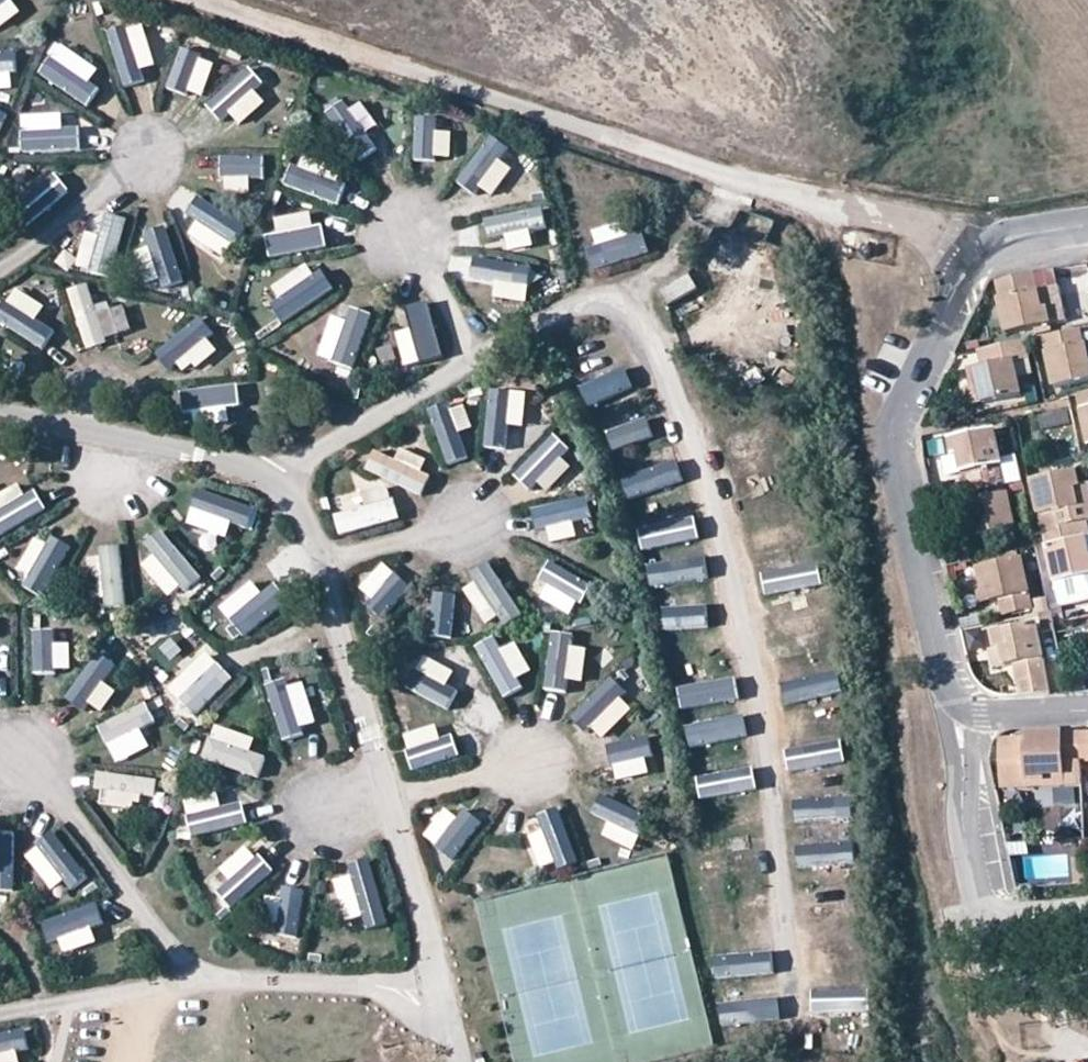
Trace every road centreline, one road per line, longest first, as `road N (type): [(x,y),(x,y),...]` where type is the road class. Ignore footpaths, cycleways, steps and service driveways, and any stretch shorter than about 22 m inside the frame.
road 1 (track): [(219,0),(712,165),(988,246)]
road 2 (residential): [(1087,235),(988,246),(888,418),(949,690),(983,719),(1087,710)]

